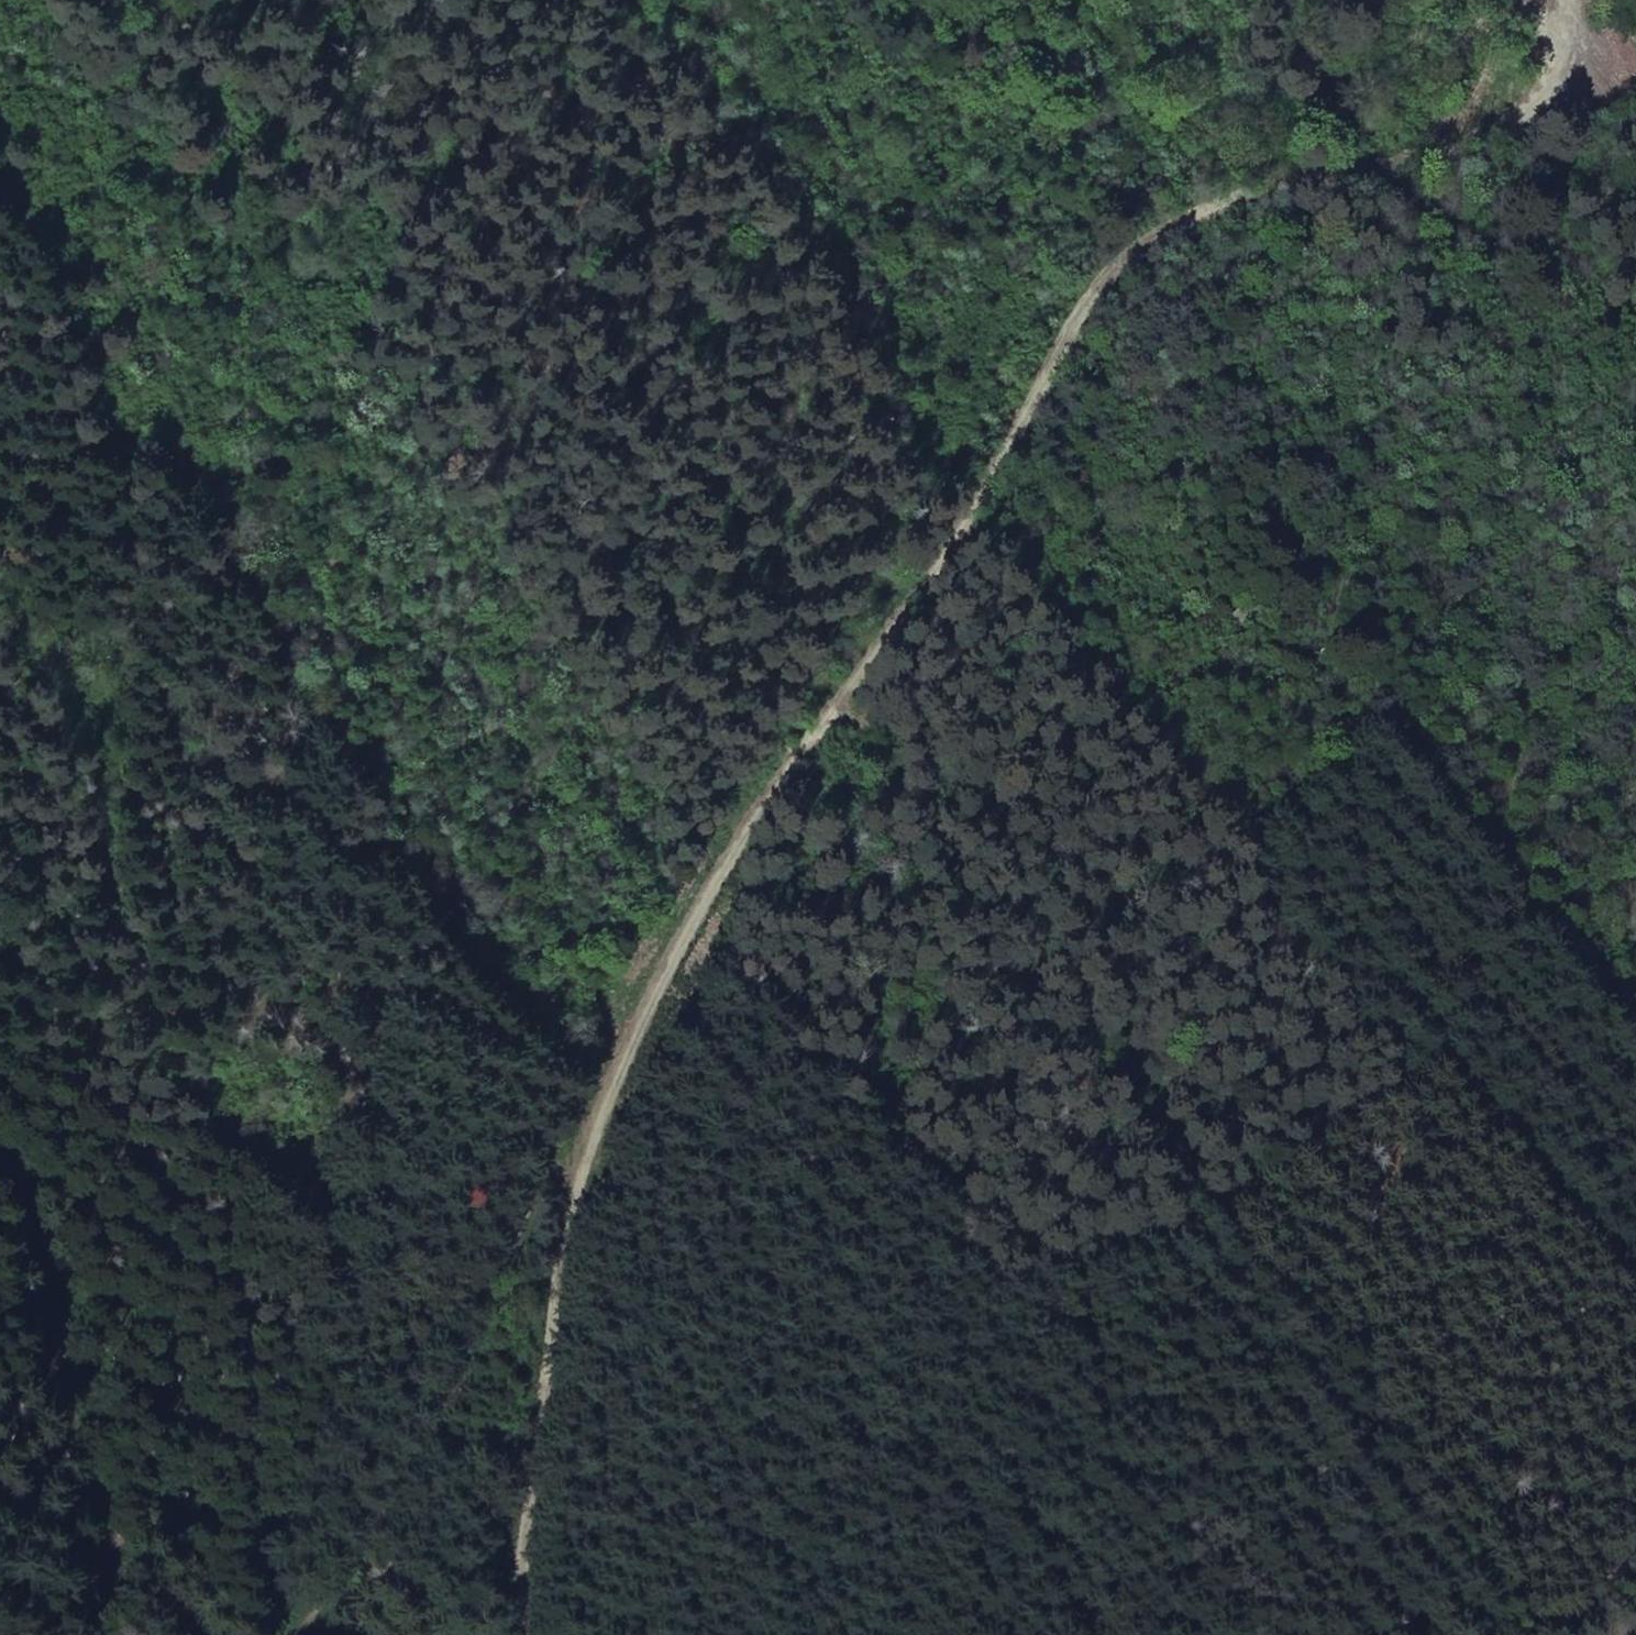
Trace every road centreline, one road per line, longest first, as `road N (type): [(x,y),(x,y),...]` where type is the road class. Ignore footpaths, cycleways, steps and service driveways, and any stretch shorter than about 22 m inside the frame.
road 1 (track): [(1545,0),(1569,59),(1549,106),(1489,141),(1210,207),(1141,243),(1075,312),(869,651),(689,902),(592,1104),(541,1334),(516,1634)]

